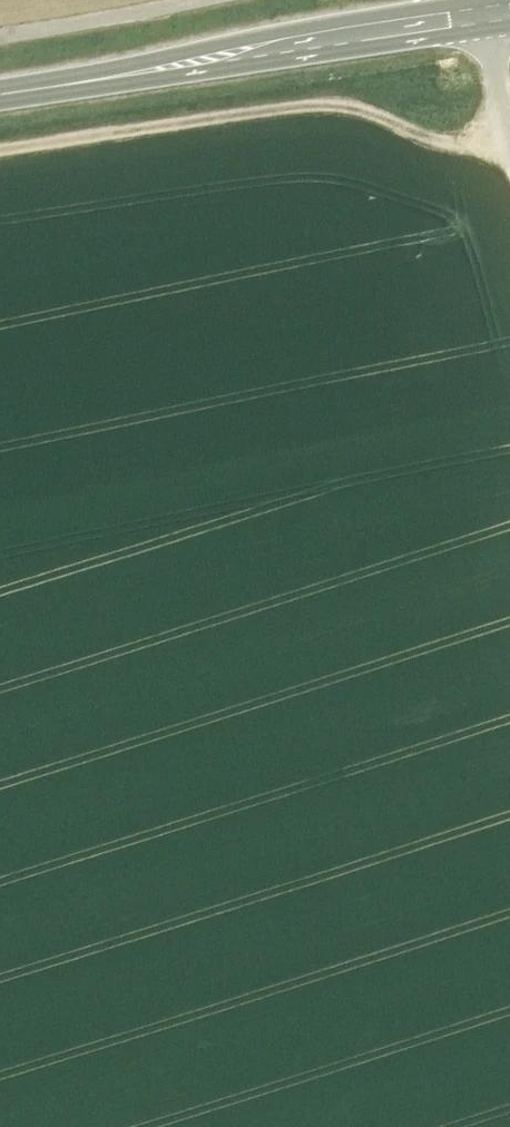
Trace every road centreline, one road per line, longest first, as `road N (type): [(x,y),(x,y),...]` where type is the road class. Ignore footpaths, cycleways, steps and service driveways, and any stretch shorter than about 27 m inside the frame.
road 1 (track): [(509,142),(438,141),(321,103),(0,150)]
road 2 (secondary): [(509,11),(0,91)]
road 3 (track): [(478,0),(509,121)]

